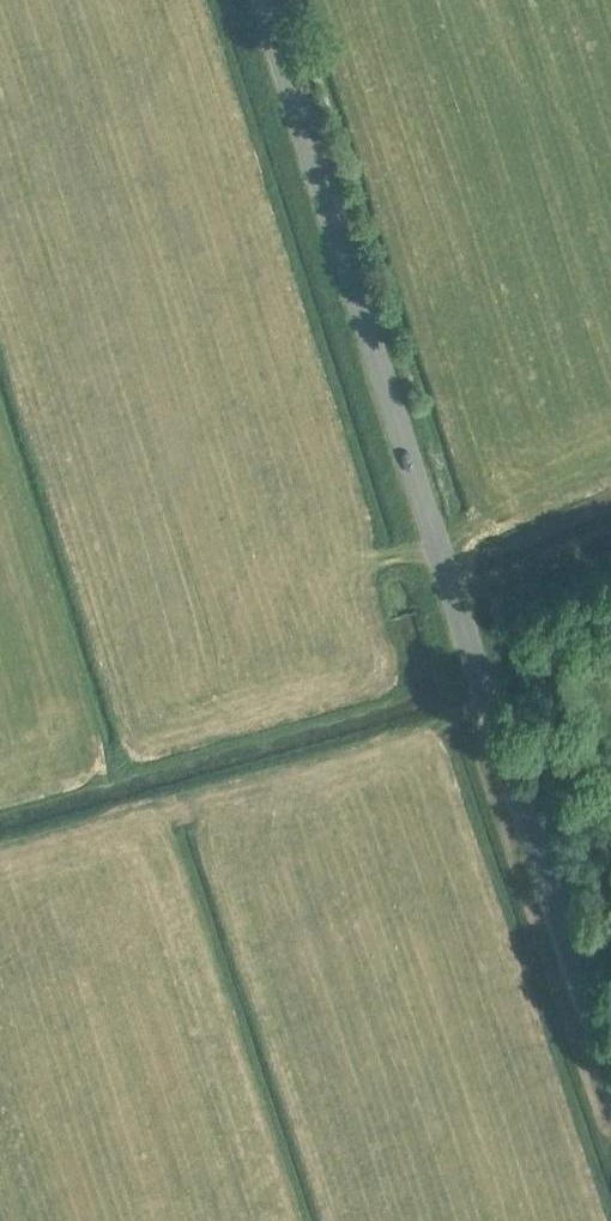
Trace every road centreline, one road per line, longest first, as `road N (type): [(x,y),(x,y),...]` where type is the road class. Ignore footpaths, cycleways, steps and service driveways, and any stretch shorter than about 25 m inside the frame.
road 1 (tertiary): [(610,1076),(264,0)]

